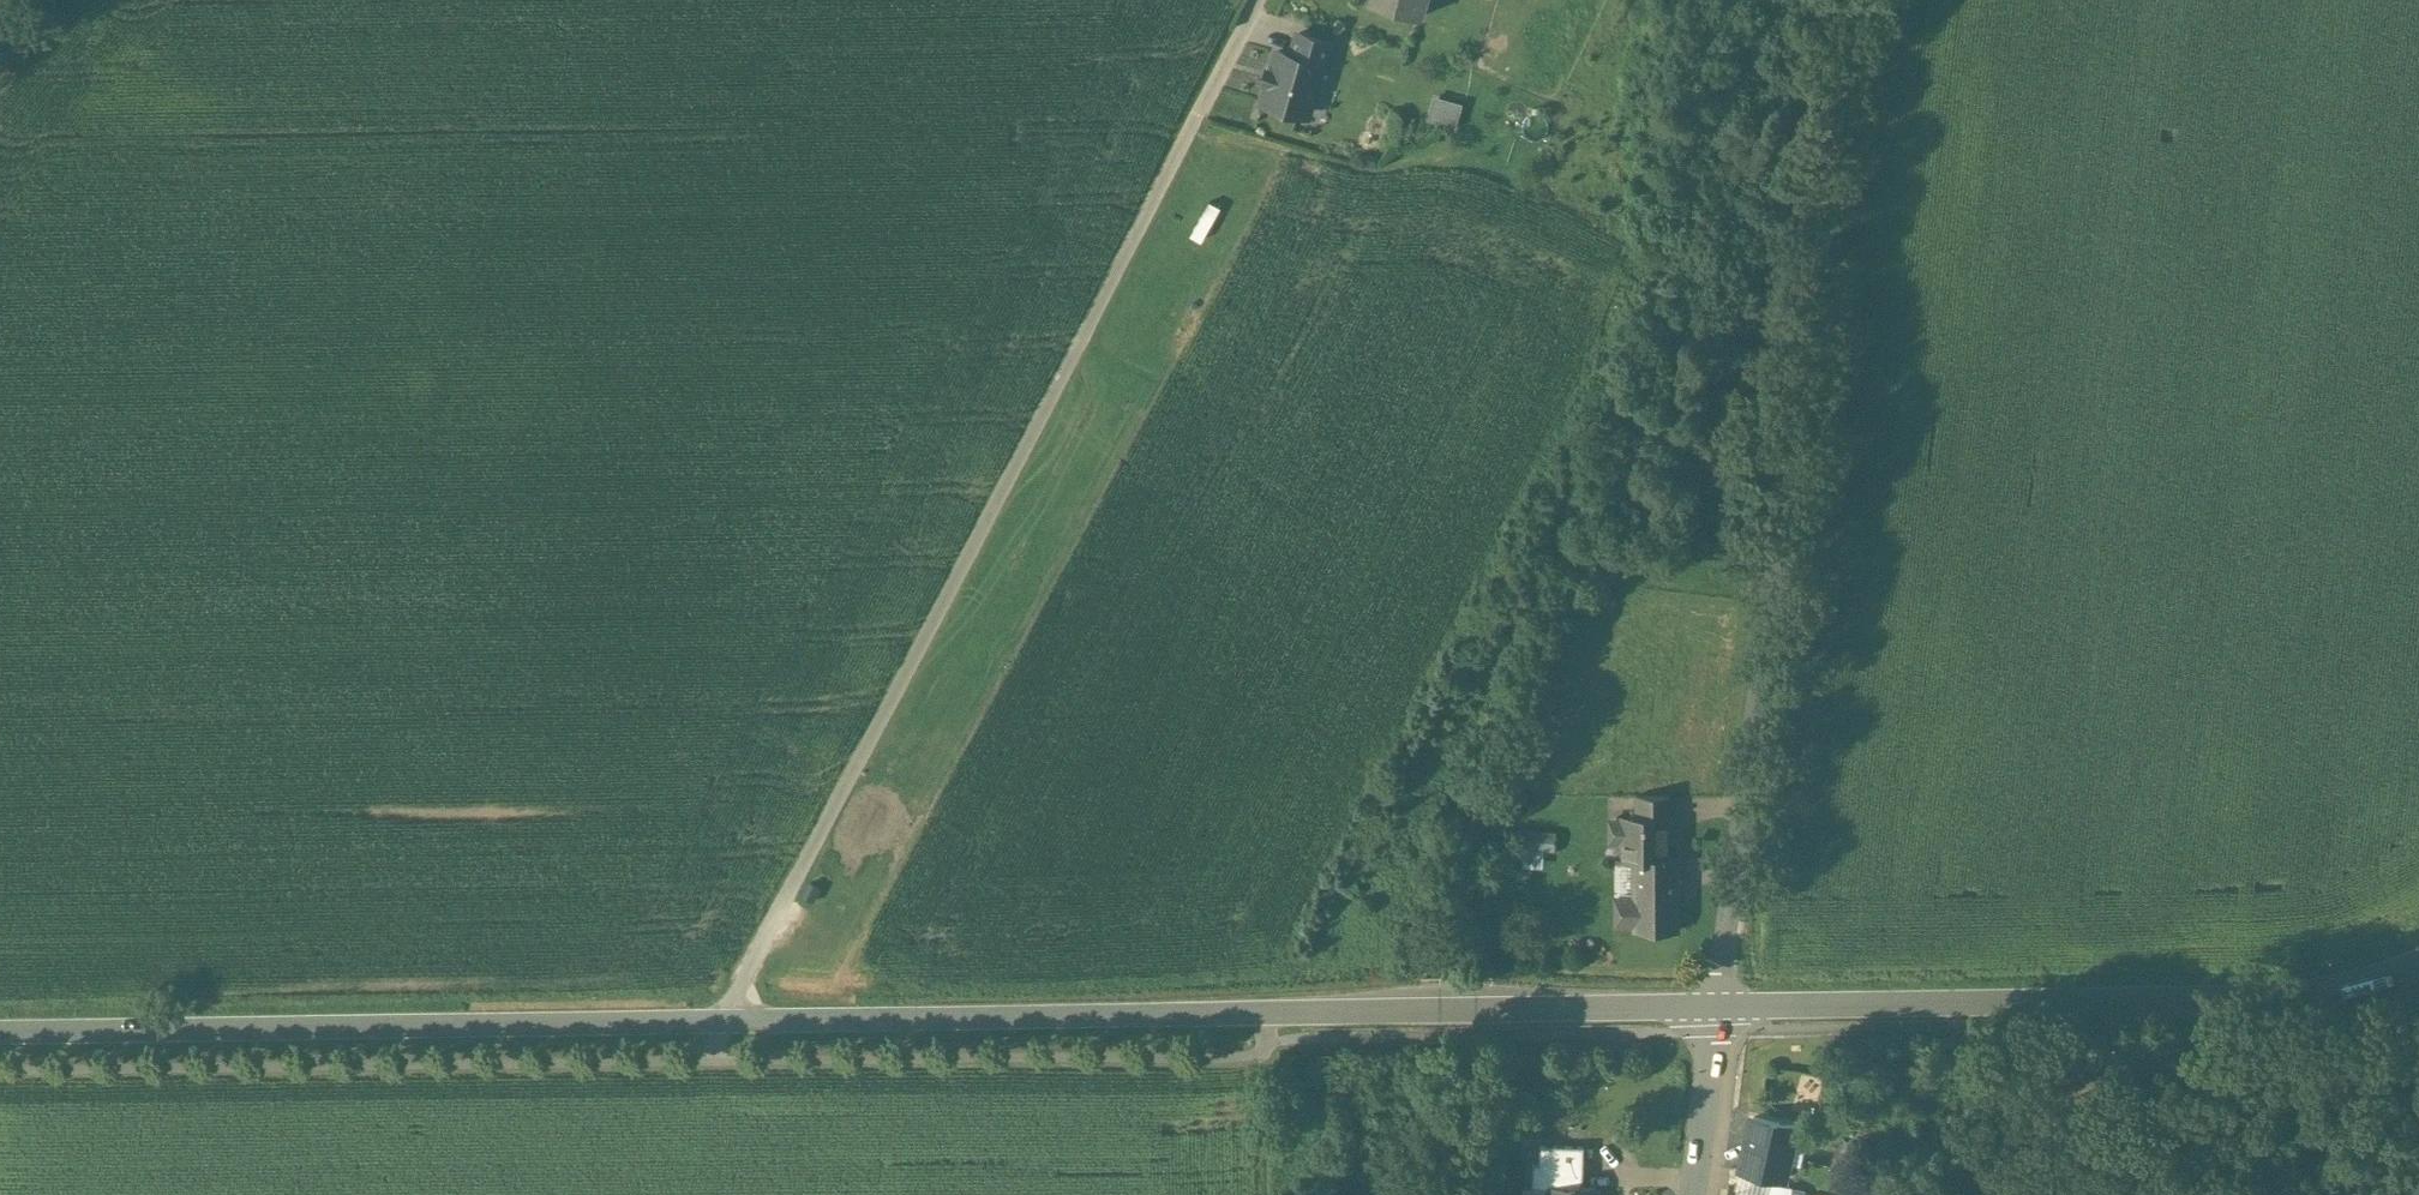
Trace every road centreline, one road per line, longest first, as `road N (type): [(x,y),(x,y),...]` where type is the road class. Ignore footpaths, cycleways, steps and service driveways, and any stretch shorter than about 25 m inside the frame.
road 1 (secondary): [(1719,1006),(0,1033)]
road 2 (unclassified): [(1719,1006),(1846,0)]
road 3 (secondary): [(2418,962),(2282,998),(1719,1006)]
road 4 (tertiary): [(1698,1194),(1719,1006)]

